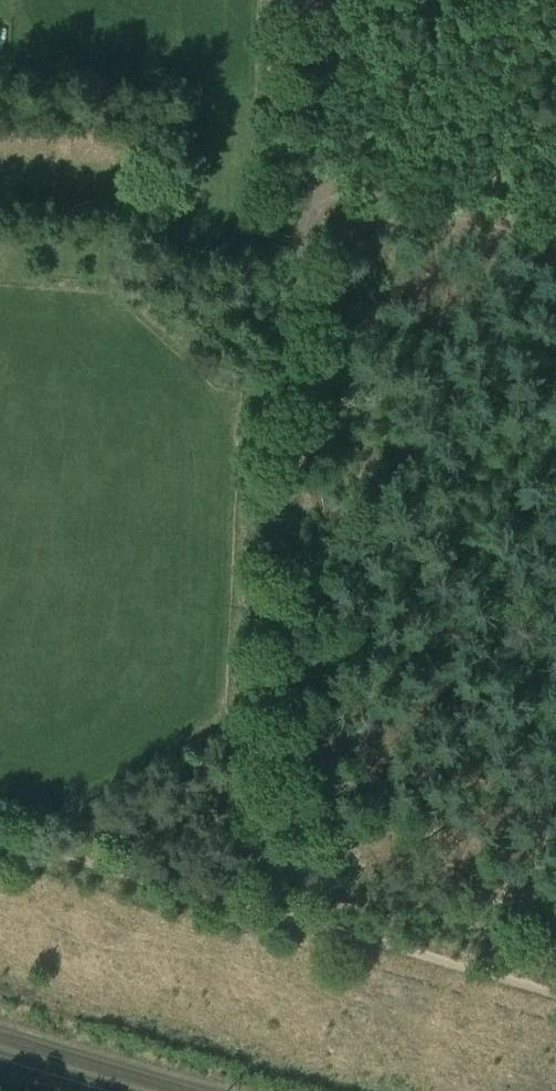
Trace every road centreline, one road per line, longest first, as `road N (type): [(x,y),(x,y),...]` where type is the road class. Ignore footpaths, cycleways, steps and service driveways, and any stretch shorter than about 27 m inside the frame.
road 1 (track): [(230,901),(277,798),(309,183)]
road 2 (track): [(555,997),(230,901)]
road 3 (track): [(309,183),(555,243)]
road 4 (track): [(230,901),(0,836)]
road 5 (track): [(309,183),(318,0)]

